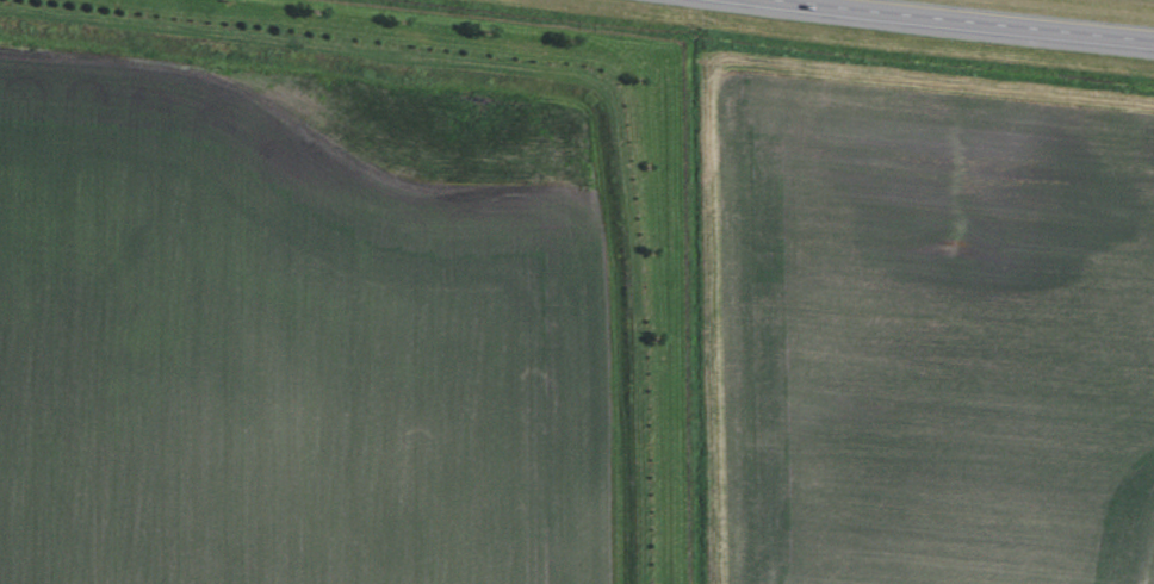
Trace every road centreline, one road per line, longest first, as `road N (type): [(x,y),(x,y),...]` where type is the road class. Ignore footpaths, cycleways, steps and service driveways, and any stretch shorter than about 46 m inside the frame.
road 1 (trunk): [(791,0),(1153,41)]

